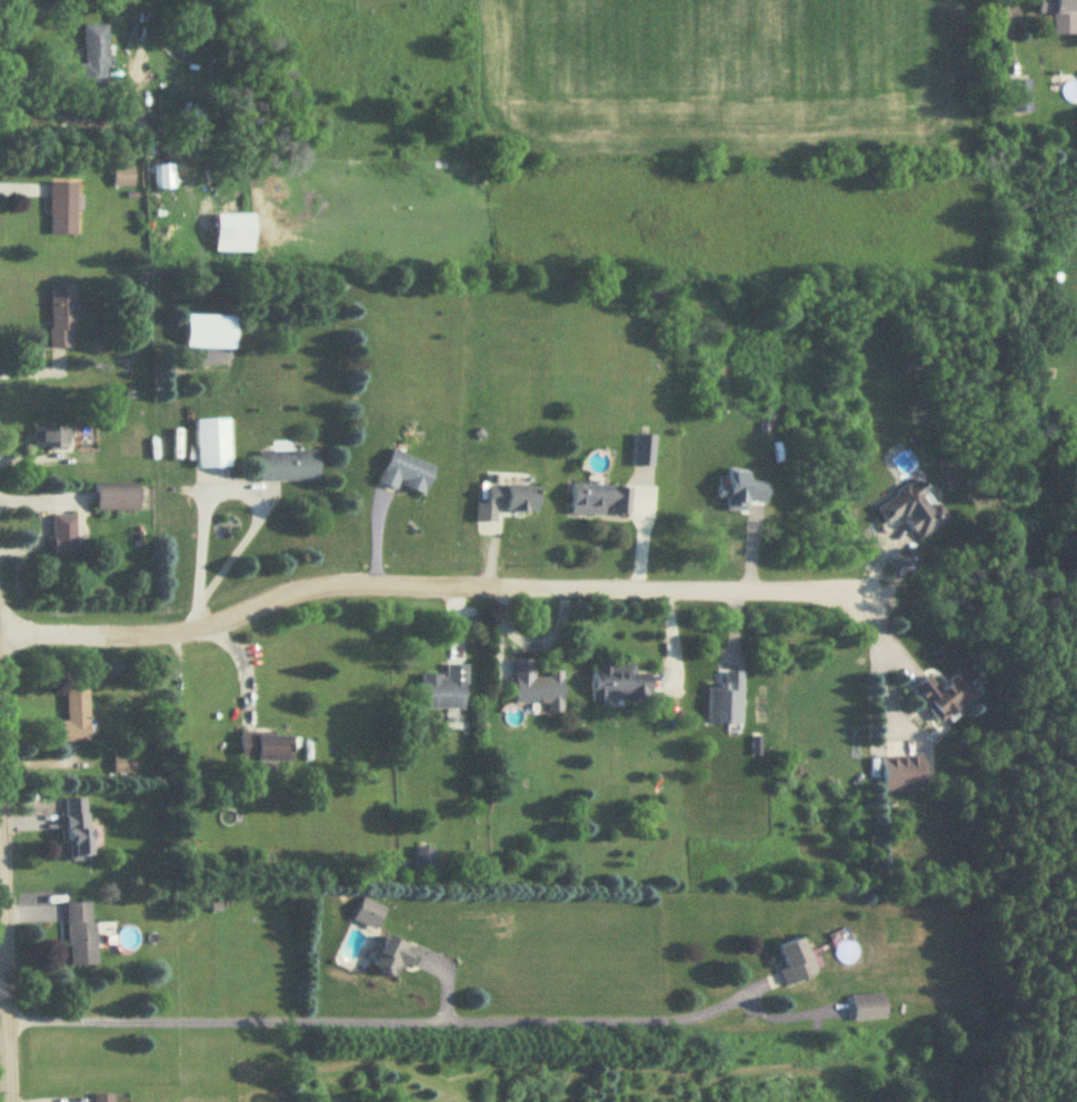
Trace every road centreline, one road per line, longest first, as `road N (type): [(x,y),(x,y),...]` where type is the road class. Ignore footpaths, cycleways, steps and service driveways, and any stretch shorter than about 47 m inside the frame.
road 1 (residential): [(855,583),(338,575),(172,628),(0,627)]

